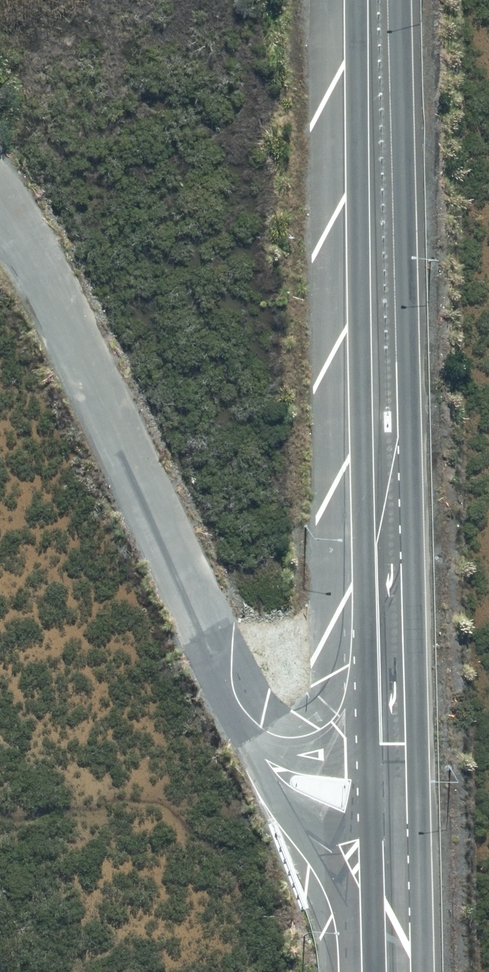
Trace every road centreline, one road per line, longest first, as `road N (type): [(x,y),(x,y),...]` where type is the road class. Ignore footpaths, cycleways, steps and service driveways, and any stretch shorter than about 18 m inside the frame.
road 1 (primary): [(399,0),(412,799)]
road 2 (primary): [(361,684),(354,0)]
road 3 (residential): [(0,216),(38,269),(230,712)]
road 4 (residential): [(361,844),(277,798),(230,712)]
road 5 (primary): [(412,799),(418,971)]
road 6 (primary): [(361,844),(361,684)]
road 7 (residential): [(230,712),(260,731),(311,731),(361,684)]
road 8 (primary): [(366,971),(361,844)]

